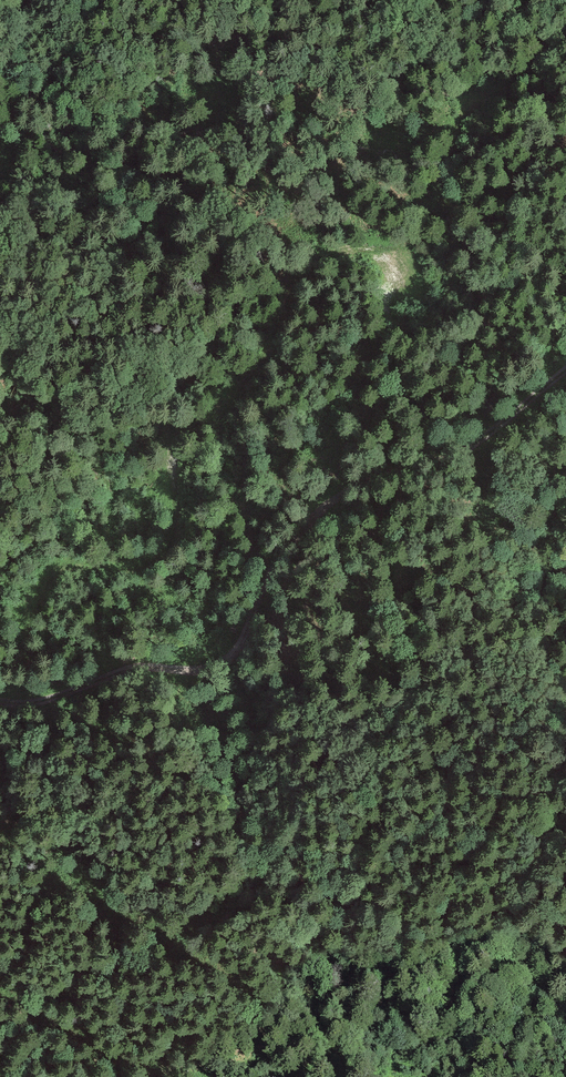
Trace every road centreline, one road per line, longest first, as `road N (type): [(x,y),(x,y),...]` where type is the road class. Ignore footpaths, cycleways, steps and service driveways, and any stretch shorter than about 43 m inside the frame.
road 1 (track): [(0,640),(30,625),(40,594),(64,569),(140,568),(154,557),(173,521),(180,442),(262,358),(308,268),(325,253),(414,232),(447,191),(465,113),(565,35)]
road 2 (track): [(0,698),(61,695),(139,666),(209,668),(225,660),(322,525),(366,490),(565,374)]

